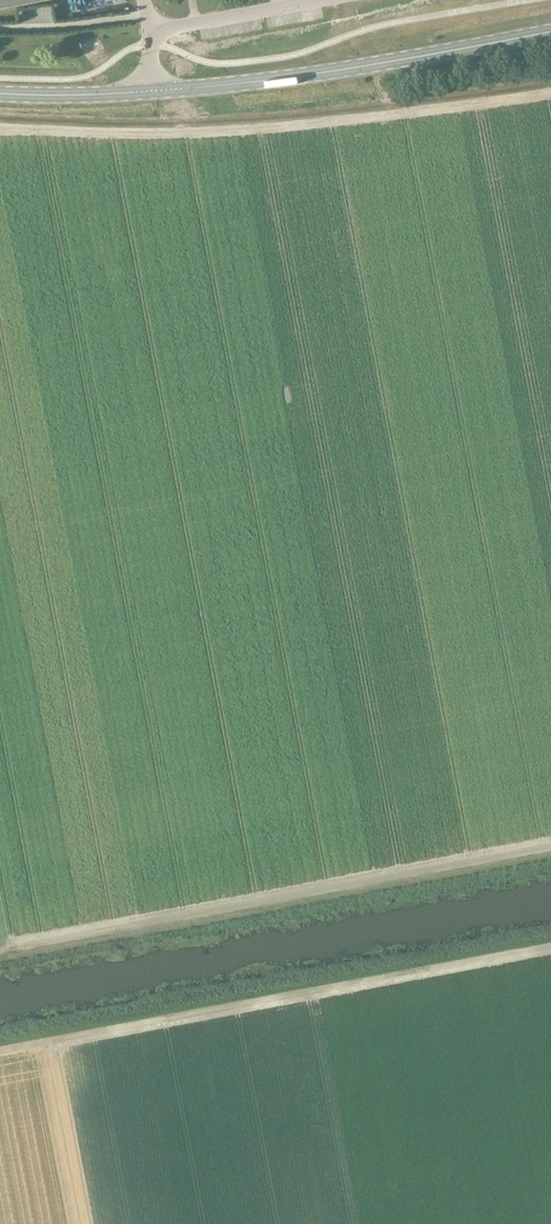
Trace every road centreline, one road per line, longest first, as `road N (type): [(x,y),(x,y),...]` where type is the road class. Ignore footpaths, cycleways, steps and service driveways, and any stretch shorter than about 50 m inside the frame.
road 1 (secondary): [(150,91),(326,72),(550,32)]
road 2 (unclassified): [(315,0),(150,31)]
road 3 (secondary): [(133,92),(0,94)]

